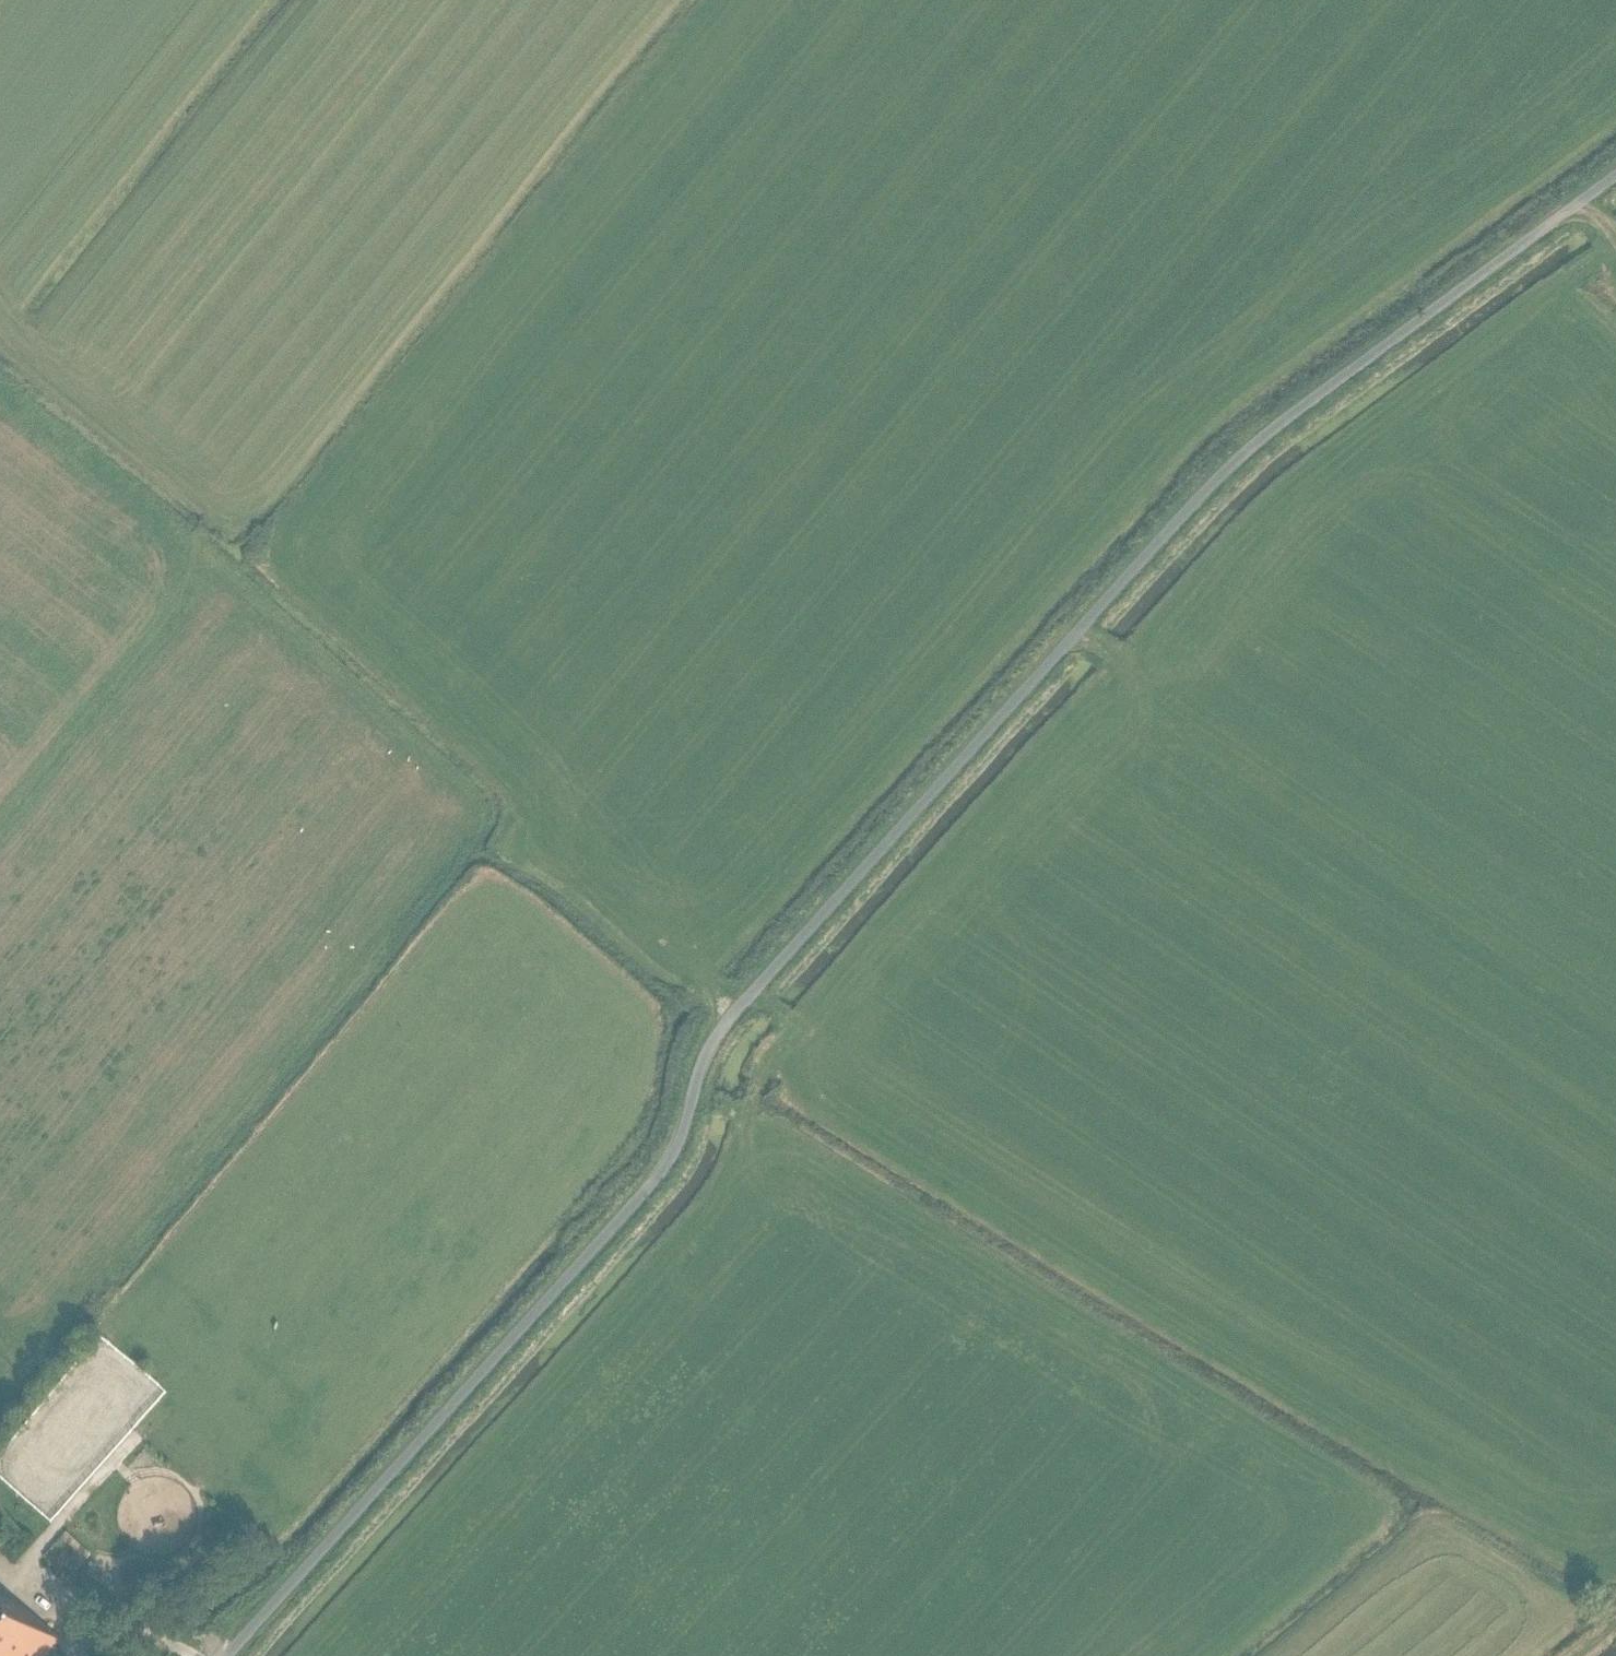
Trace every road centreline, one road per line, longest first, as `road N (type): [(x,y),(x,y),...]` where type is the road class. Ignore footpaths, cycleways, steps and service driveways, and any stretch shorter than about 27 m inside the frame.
road 1 (unclassified): [(227,1655),(657,1187),(677,1153),(721,1026),(1180,529),(1302,417),(1615,182)]

